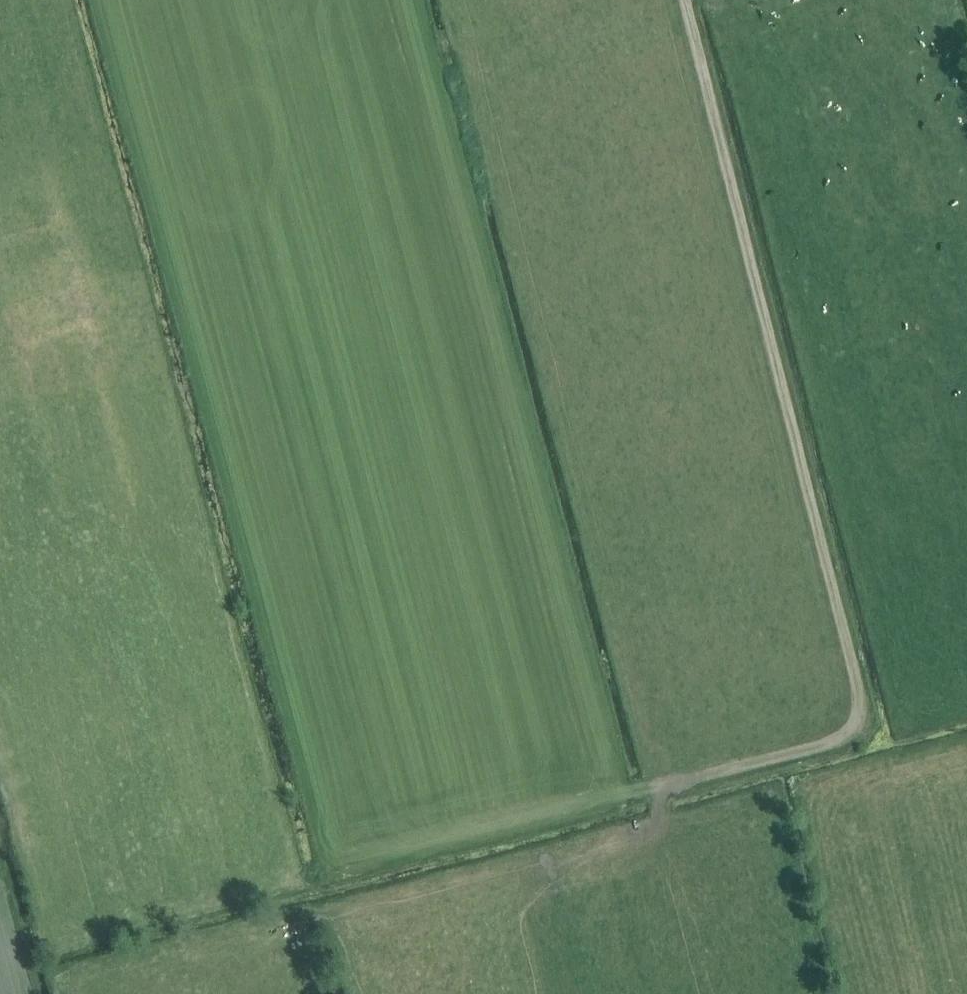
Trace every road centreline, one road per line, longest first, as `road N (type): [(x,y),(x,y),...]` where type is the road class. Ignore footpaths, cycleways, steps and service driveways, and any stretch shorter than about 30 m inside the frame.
road 1 (track): [(661,817),(664,785),(810,751),(850,734),(861,709),(685,0)]

